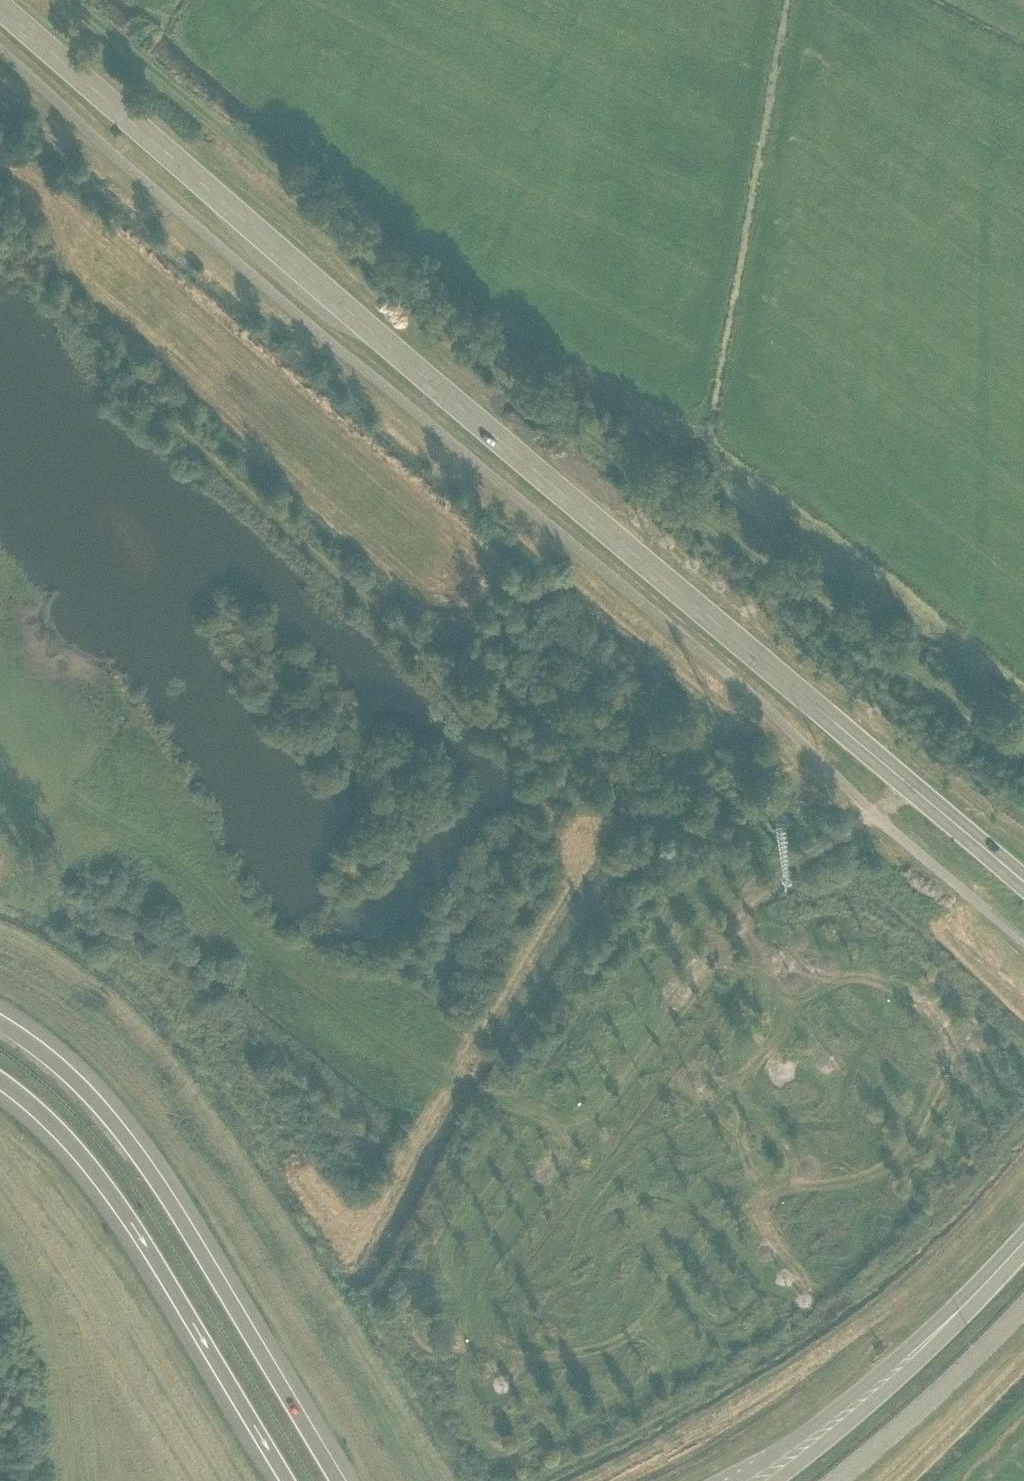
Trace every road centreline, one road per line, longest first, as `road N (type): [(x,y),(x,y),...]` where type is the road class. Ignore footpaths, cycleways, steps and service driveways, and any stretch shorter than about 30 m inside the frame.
road 1 (tertiary): [(1023,882),(0,8)]
road 2 (motorway): [(338,1480),(133,1148),(96,1102),(0,1023)]
road 3 (motorway): [(0,1079),(49,1119),(158,1259),(289,1480)]
road 4 (secondary): [(755,1480),(909,1358),(1023,1241)]
road 5 (track): [(913,794),(781,879)]

